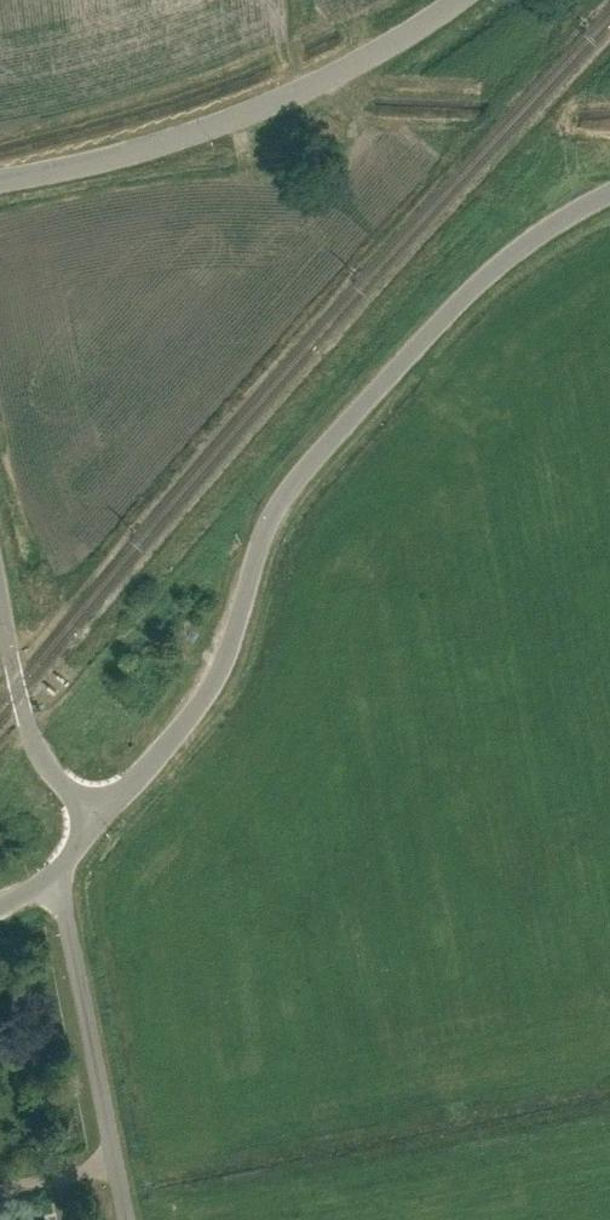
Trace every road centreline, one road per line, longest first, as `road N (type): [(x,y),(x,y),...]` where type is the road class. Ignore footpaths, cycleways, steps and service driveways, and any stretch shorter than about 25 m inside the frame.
road 1 (unclassified): [(95,816),(206,693),(271,517),(293,483),(461,302),(520,253),(609,198)]
road 2 (unclassified): [(0,180),(113,159),(234,117),(349,69),(460,0)]
road 3 (unclassified): [(126,1219),(63,903),(46,884)]
road 4 (unclassified): [(95,816),(61,784),(33,740),(0,600)]

